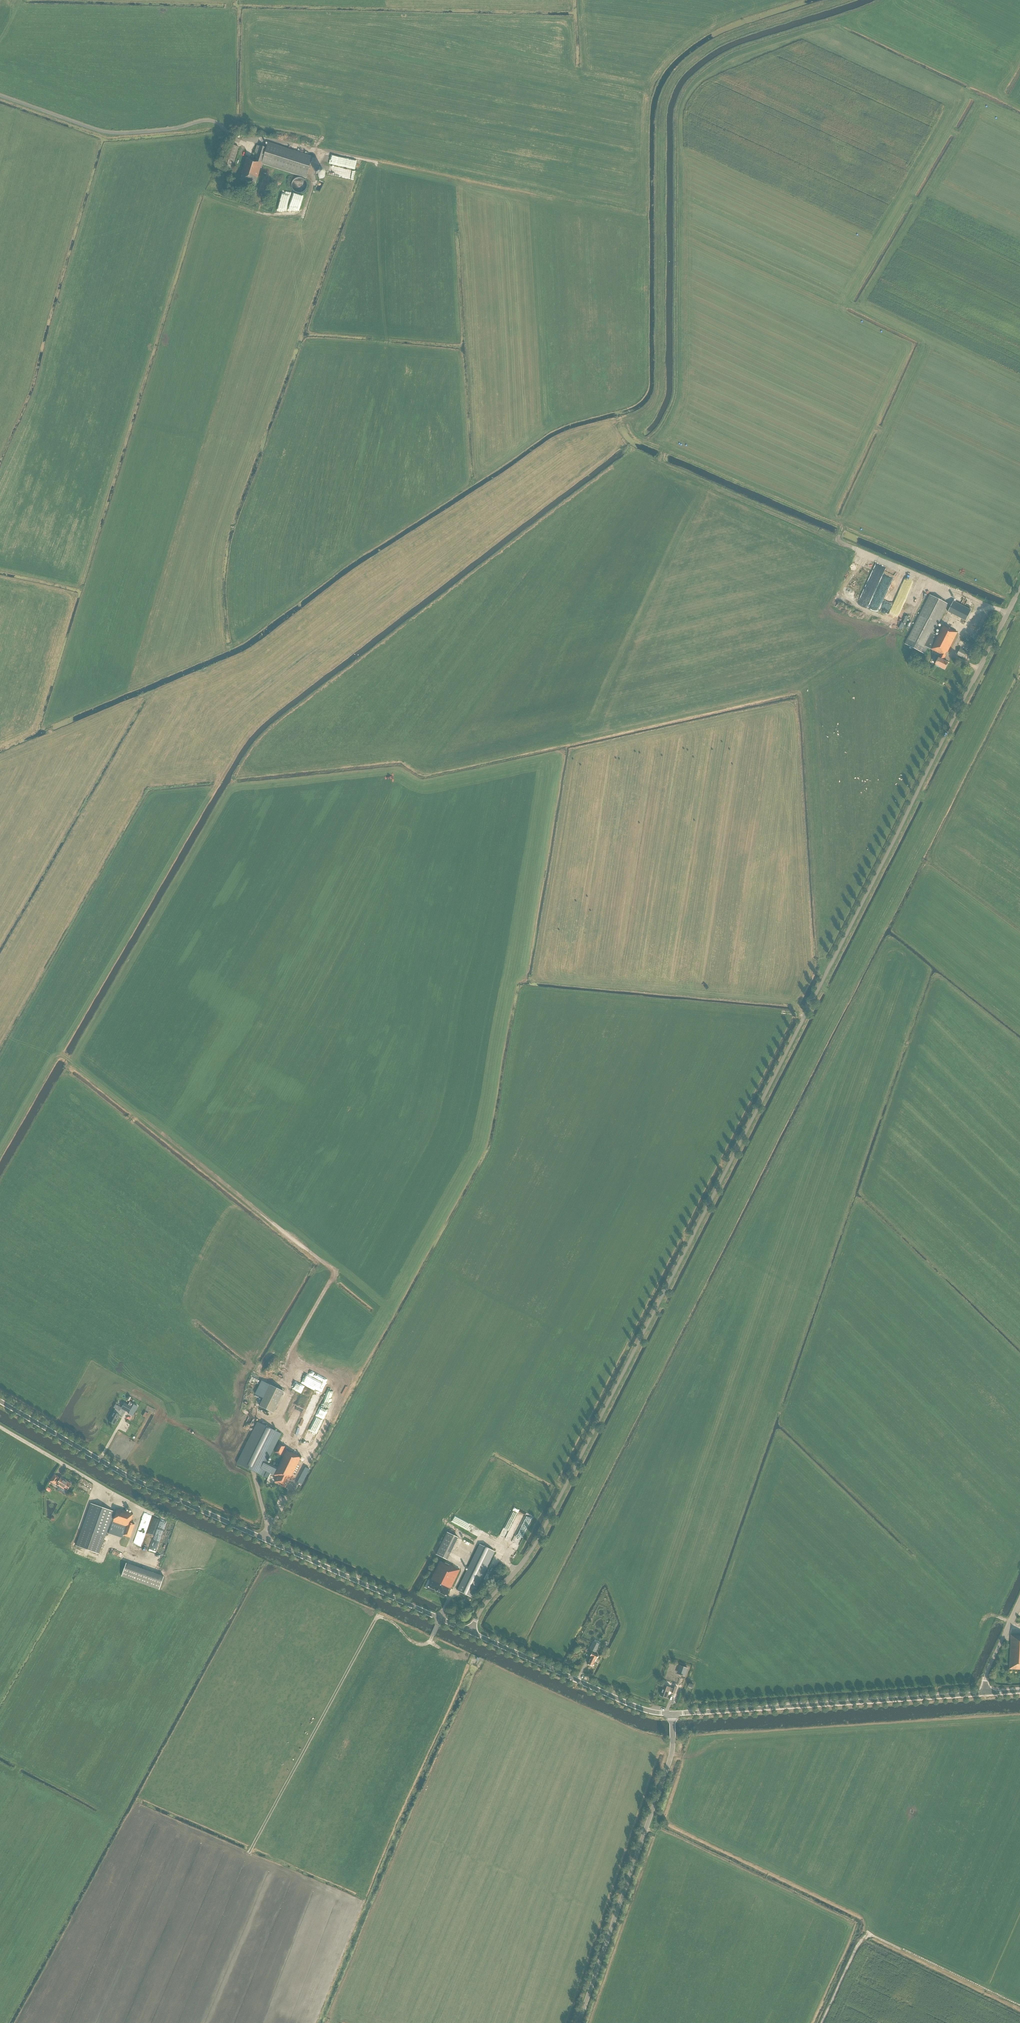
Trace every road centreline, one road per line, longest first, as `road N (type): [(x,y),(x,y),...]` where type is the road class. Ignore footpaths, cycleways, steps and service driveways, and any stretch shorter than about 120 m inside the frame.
road 1 (unclassified): [(471,1633),(548,1519),(1019,590)]
road 2 (unclassified): [(471,1633),(130,1479),(0,1402)]
road 3 (track): [(432,1637),(417,1644),(378,1616),(249,1853)]
road 4 (unclassified): [(578,2022),(671,1753),(671,1714)]
road 5 (unclassified): [(671,1714),(985,1693)]
road 6 (unclassified): [(671,1714),(629,1705),(471,1633)]

